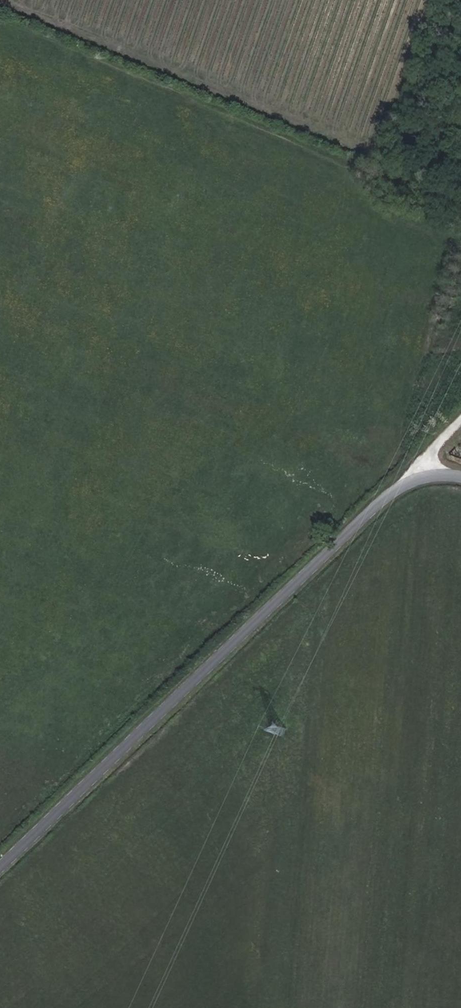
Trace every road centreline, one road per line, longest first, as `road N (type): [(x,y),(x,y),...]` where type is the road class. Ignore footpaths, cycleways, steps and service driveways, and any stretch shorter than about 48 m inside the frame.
road 1 (residential): [(0,870),(390,496),(427,477),(460,478)]

